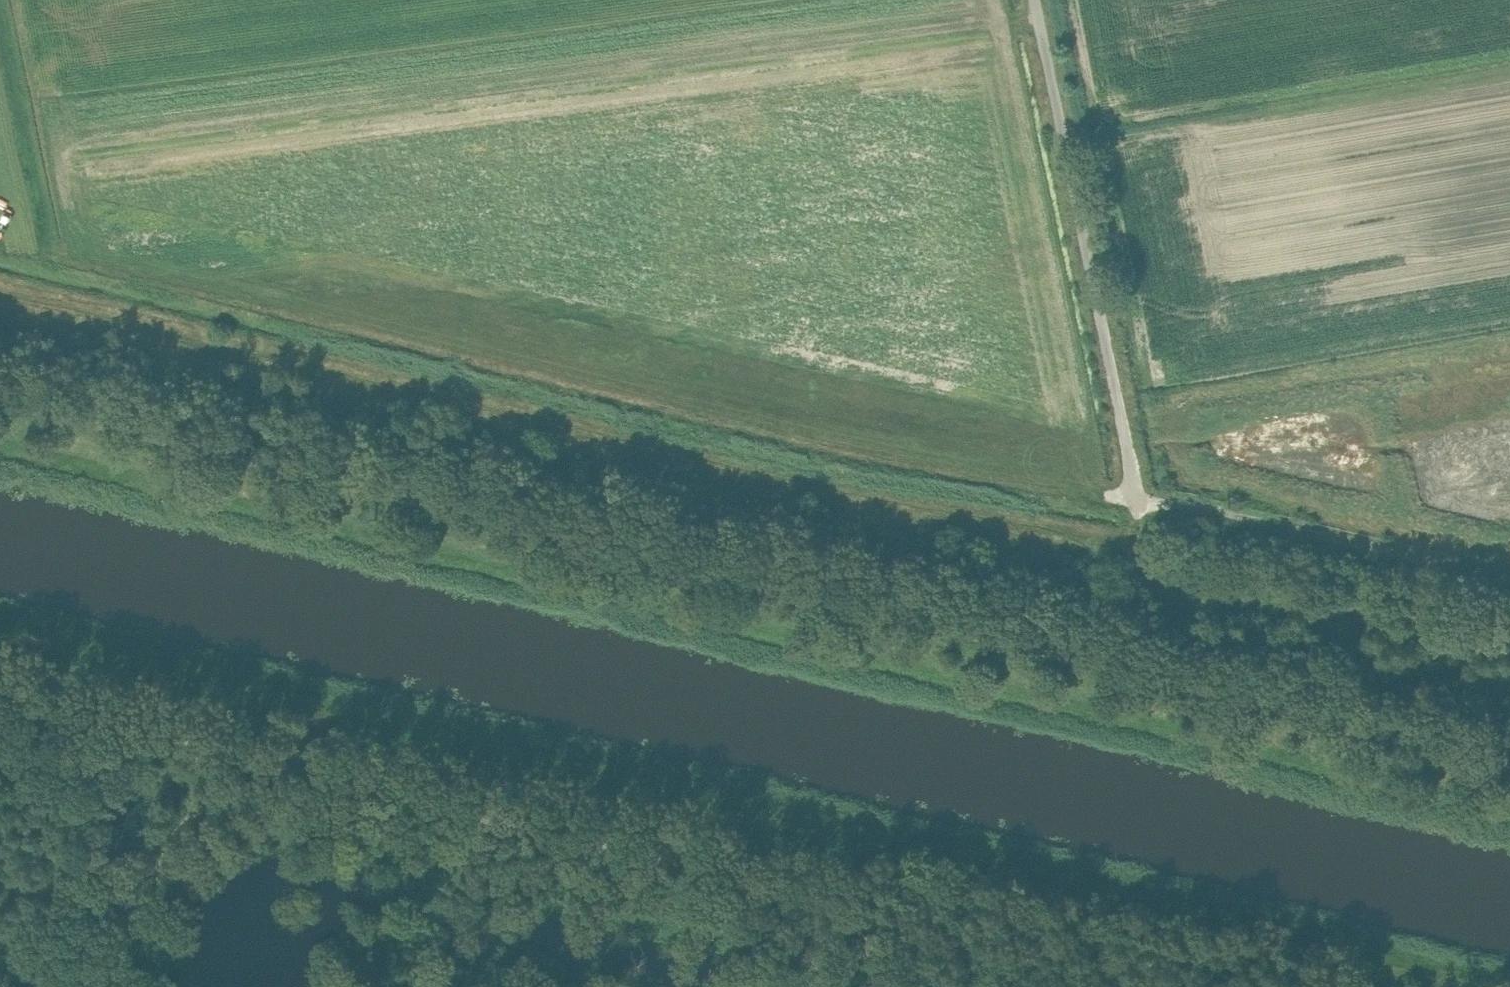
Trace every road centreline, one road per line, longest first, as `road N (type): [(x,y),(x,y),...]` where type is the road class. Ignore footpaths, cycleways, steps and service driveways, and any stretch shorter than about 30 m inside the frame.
road 1 (unclassified): [(1136,498),(1034,0)]

